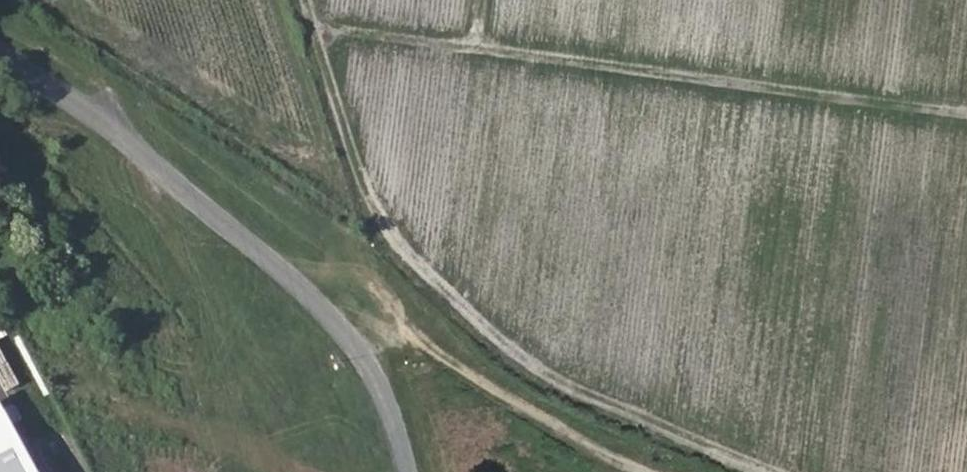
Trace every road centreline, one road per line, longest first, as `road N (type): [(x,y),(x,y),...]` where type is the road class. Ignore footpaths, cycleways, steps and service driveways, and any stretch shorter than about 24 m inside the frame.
road 1 (track): [(311,0),(390,239),(417,269),(499,337),(589,393),(765,471)]
road 2 (track): [(320,29),(966,117)]
road 3 (unclassified): [(0,45),(130,141),(306,293),(383,393),(406,471)]

